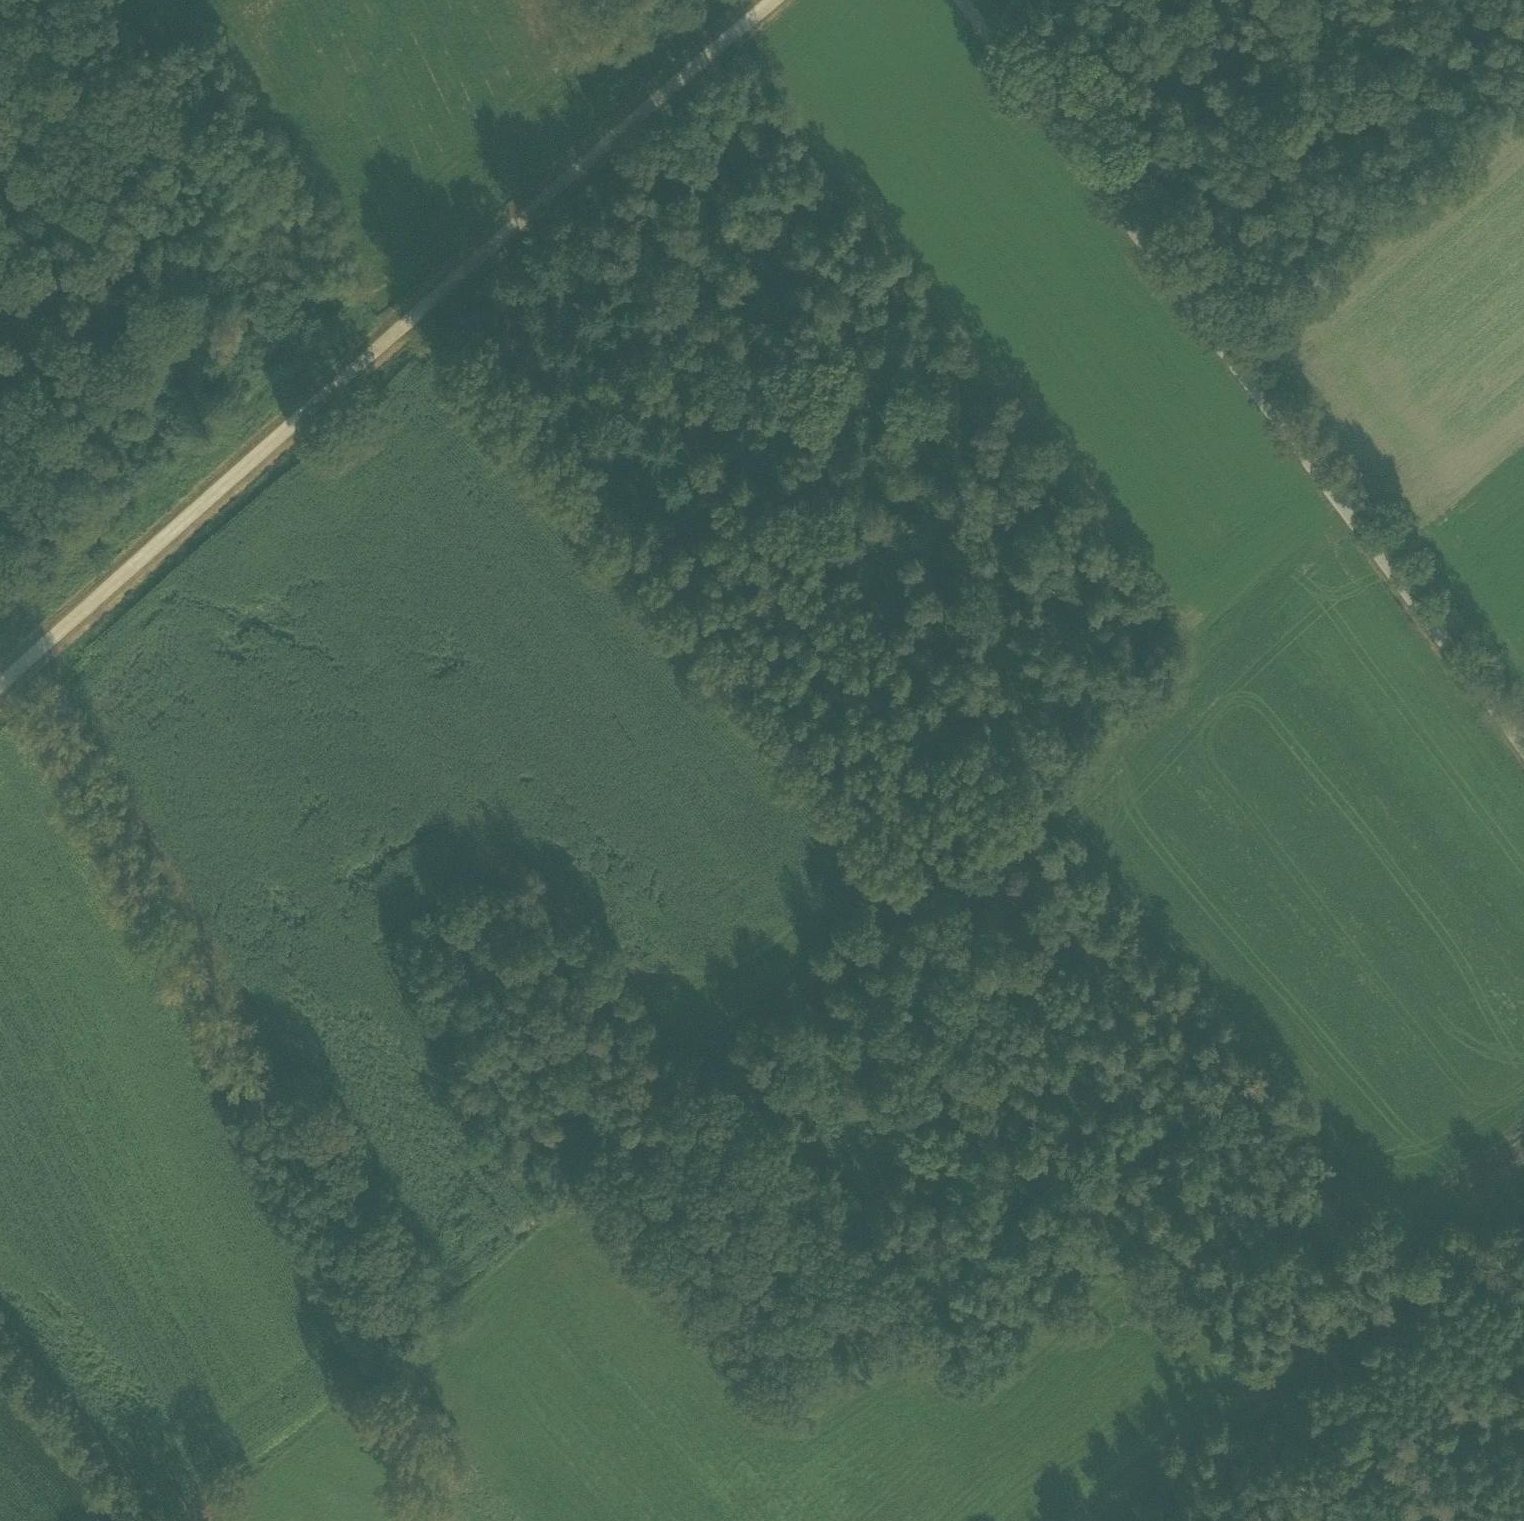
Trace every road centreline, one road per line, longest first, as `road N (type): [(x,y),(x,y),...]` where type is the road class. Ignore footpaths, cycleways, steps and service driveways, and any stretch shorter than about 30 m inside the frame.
road 1 (track): [(768,0),(642,104),(0,688)]
road 2 (track): [(1523,740),(976,0)]
road 3 (track): [(165,1520),(0,1322)]

